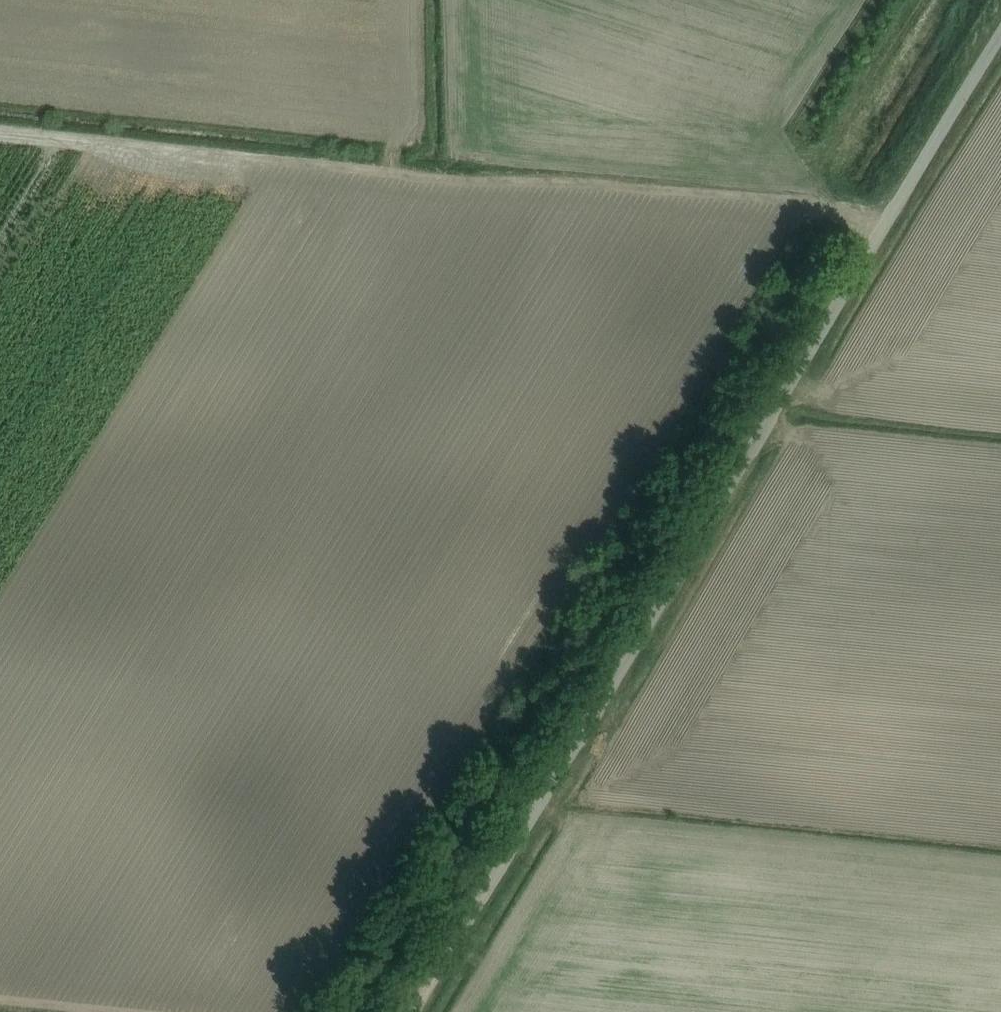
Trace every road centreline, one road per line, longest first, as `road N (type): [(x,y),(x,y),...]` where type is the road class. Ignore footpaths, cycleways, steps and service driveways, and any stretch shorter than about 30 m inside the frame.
road 1 (unclassified): [(415,1011),(1000,40)]

